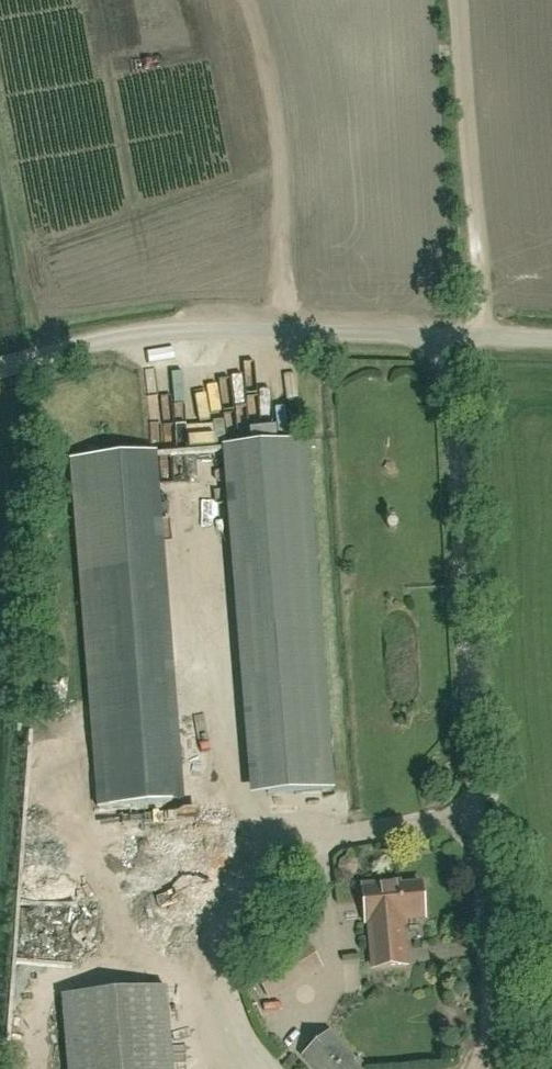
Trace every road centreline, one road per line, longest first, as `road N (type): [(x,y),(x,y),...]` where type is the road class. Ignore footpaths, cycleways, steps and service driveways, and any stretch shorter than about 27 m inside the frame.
road 1 (unclassified): [(551,338),(160,332),(0,368)]
road 2 (track): [(483,336),(460,0)]
road 3 (track): [(275,332),(281,152),(250,0)]

